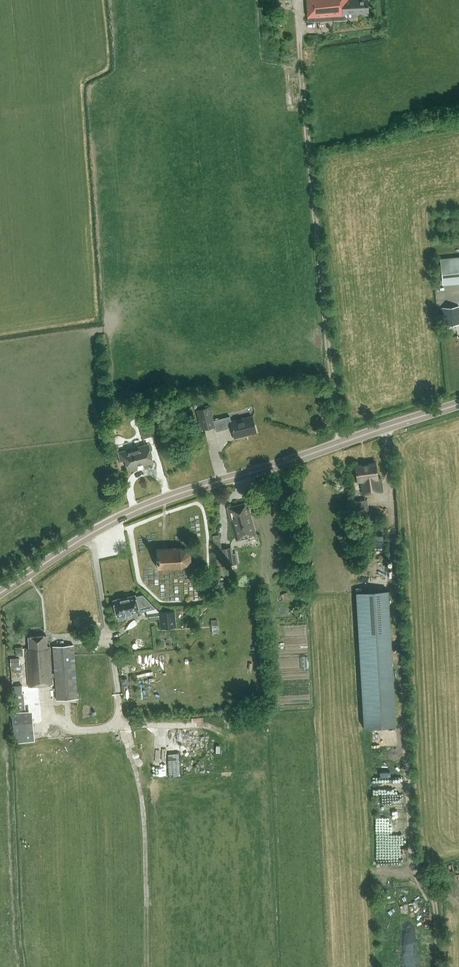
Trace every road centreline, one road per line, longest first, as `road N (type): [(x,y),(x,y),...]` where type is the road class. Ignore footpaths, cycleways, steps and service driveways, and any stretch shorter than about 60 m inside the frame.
road 1 (track): [(388,426),(412,857),(431,892),(439,966)]
road 2 (tertiary): [(0,596),(64,550),(172,496),(458,405)]

